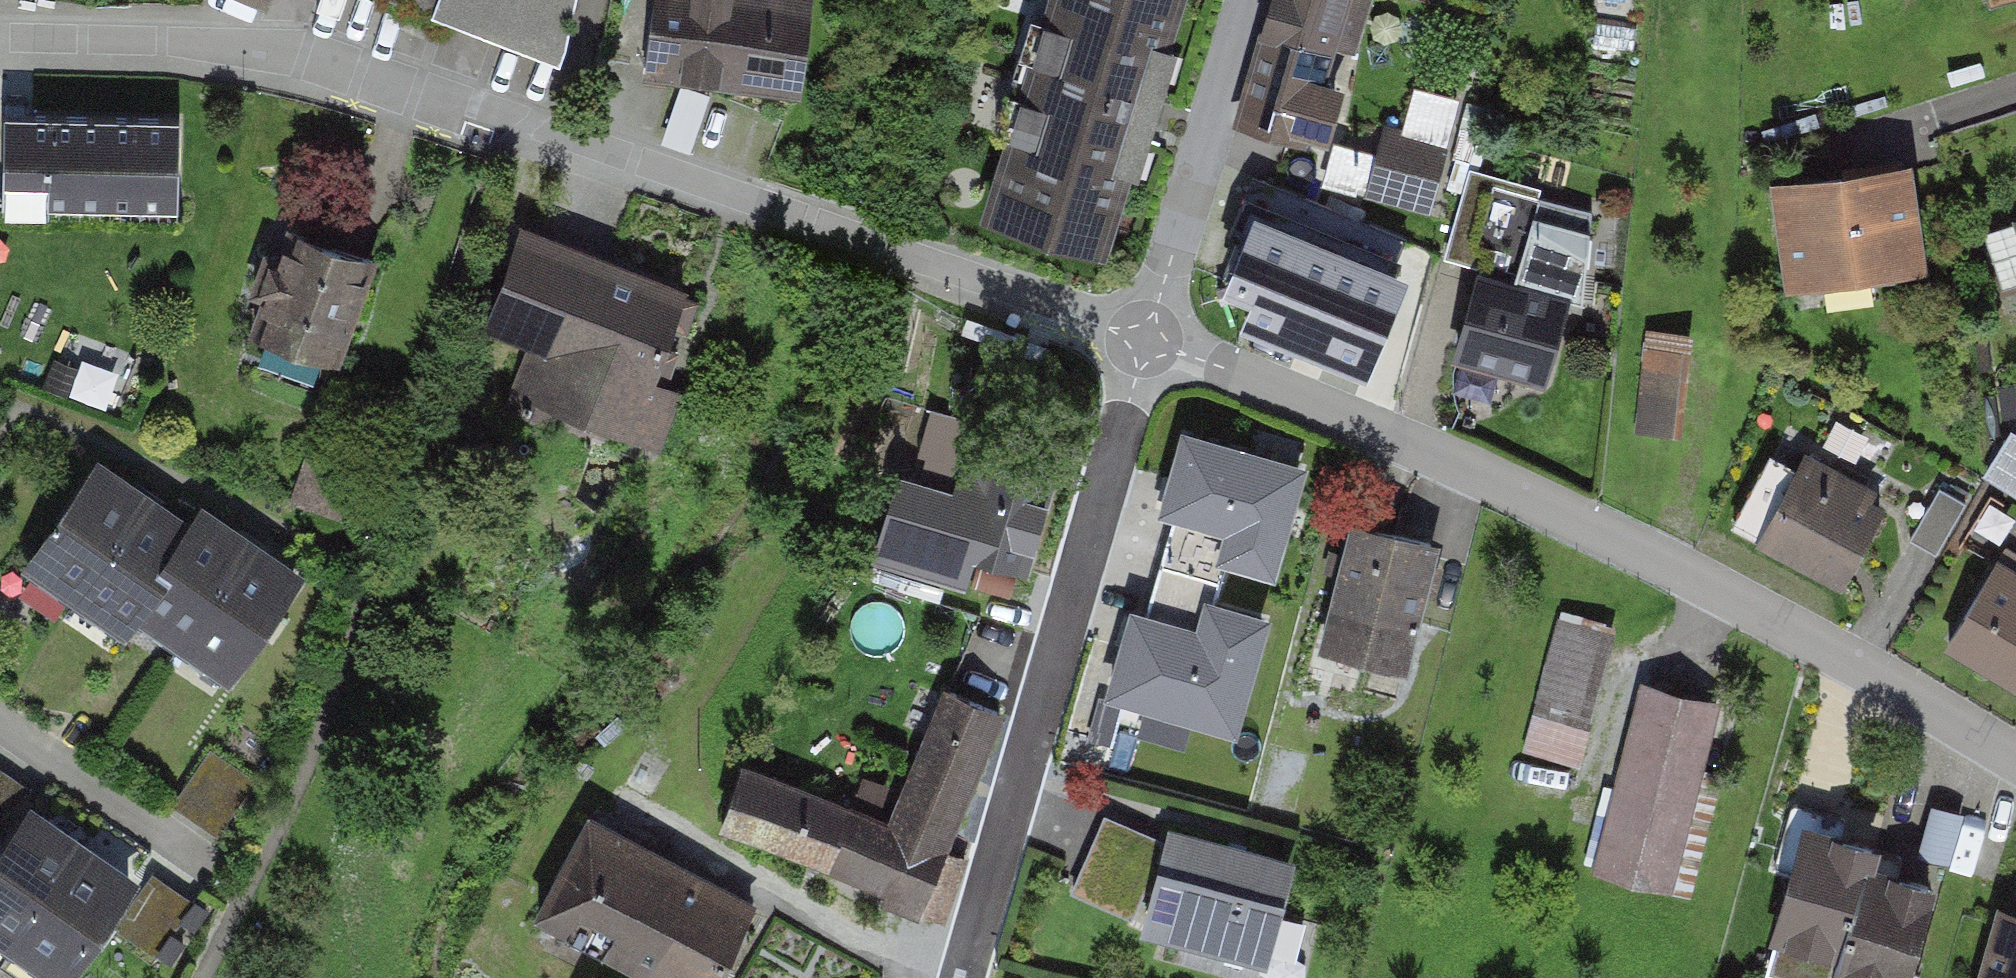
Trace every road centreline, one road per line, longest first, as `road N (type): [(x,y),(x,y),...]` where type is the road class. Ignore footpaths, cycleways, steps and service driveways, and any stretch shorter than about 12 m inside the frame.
road 1 (residential): [(1149,339),(344,69),(169,42),(0,44)]
road 2 (residential): [(2015,762),(1828,648),(1510,491),(1149,339)]
road 3 (residential): [(977,977),(1149,339)]
road 4 (residential): [(1149,339),(1248,0)]

